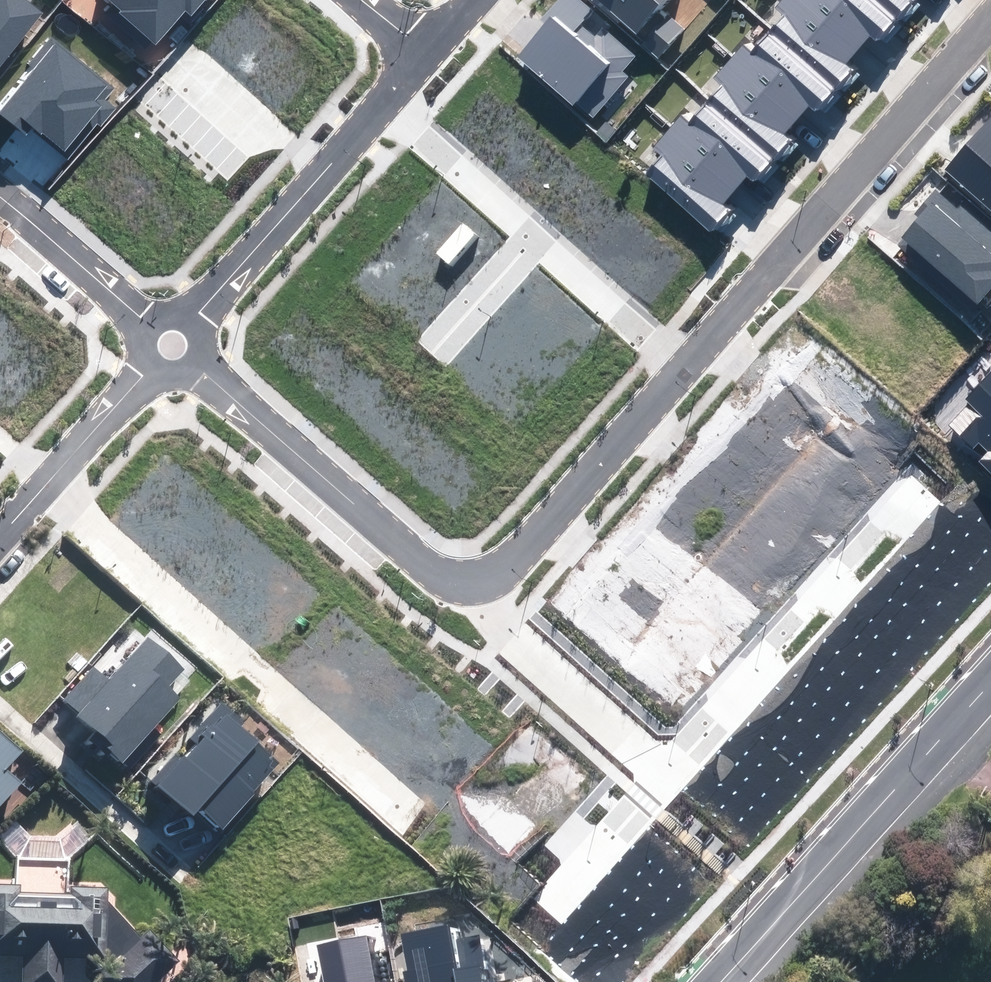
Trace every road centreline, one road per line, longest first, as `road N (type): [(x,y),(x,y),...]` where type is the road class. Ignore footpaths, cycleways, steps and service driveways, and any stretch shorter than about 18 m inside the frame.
road 1 (residential): [(38,488),(410,819)]
road 2 (residential): [(990,15),(682,367)]
road 3 (residential): [(726,981),(990,684)]
road 4 (residential): [(462,590),(438,591),(173,345)]
road 5 (residential): [(666,764),(917,484)]
road 6 (residential): [(173,345),(383,104)]
road 7 (residential): [(682,367),(490,580),(462,590)]
road 8 (residential): [(462,590),(666,764)]
road 9 (residential): [(0,197),(173,345)]
road 10 (residential): [(383,104),(533,235)]
road 11 (residential): [(533,235),(682,367)]
road 12 (residential): [(38,488),(173,345)]
road 13 (residential): [(550,895),(666,764)]
road 14 (residential): [(443,336),(533,235)]

